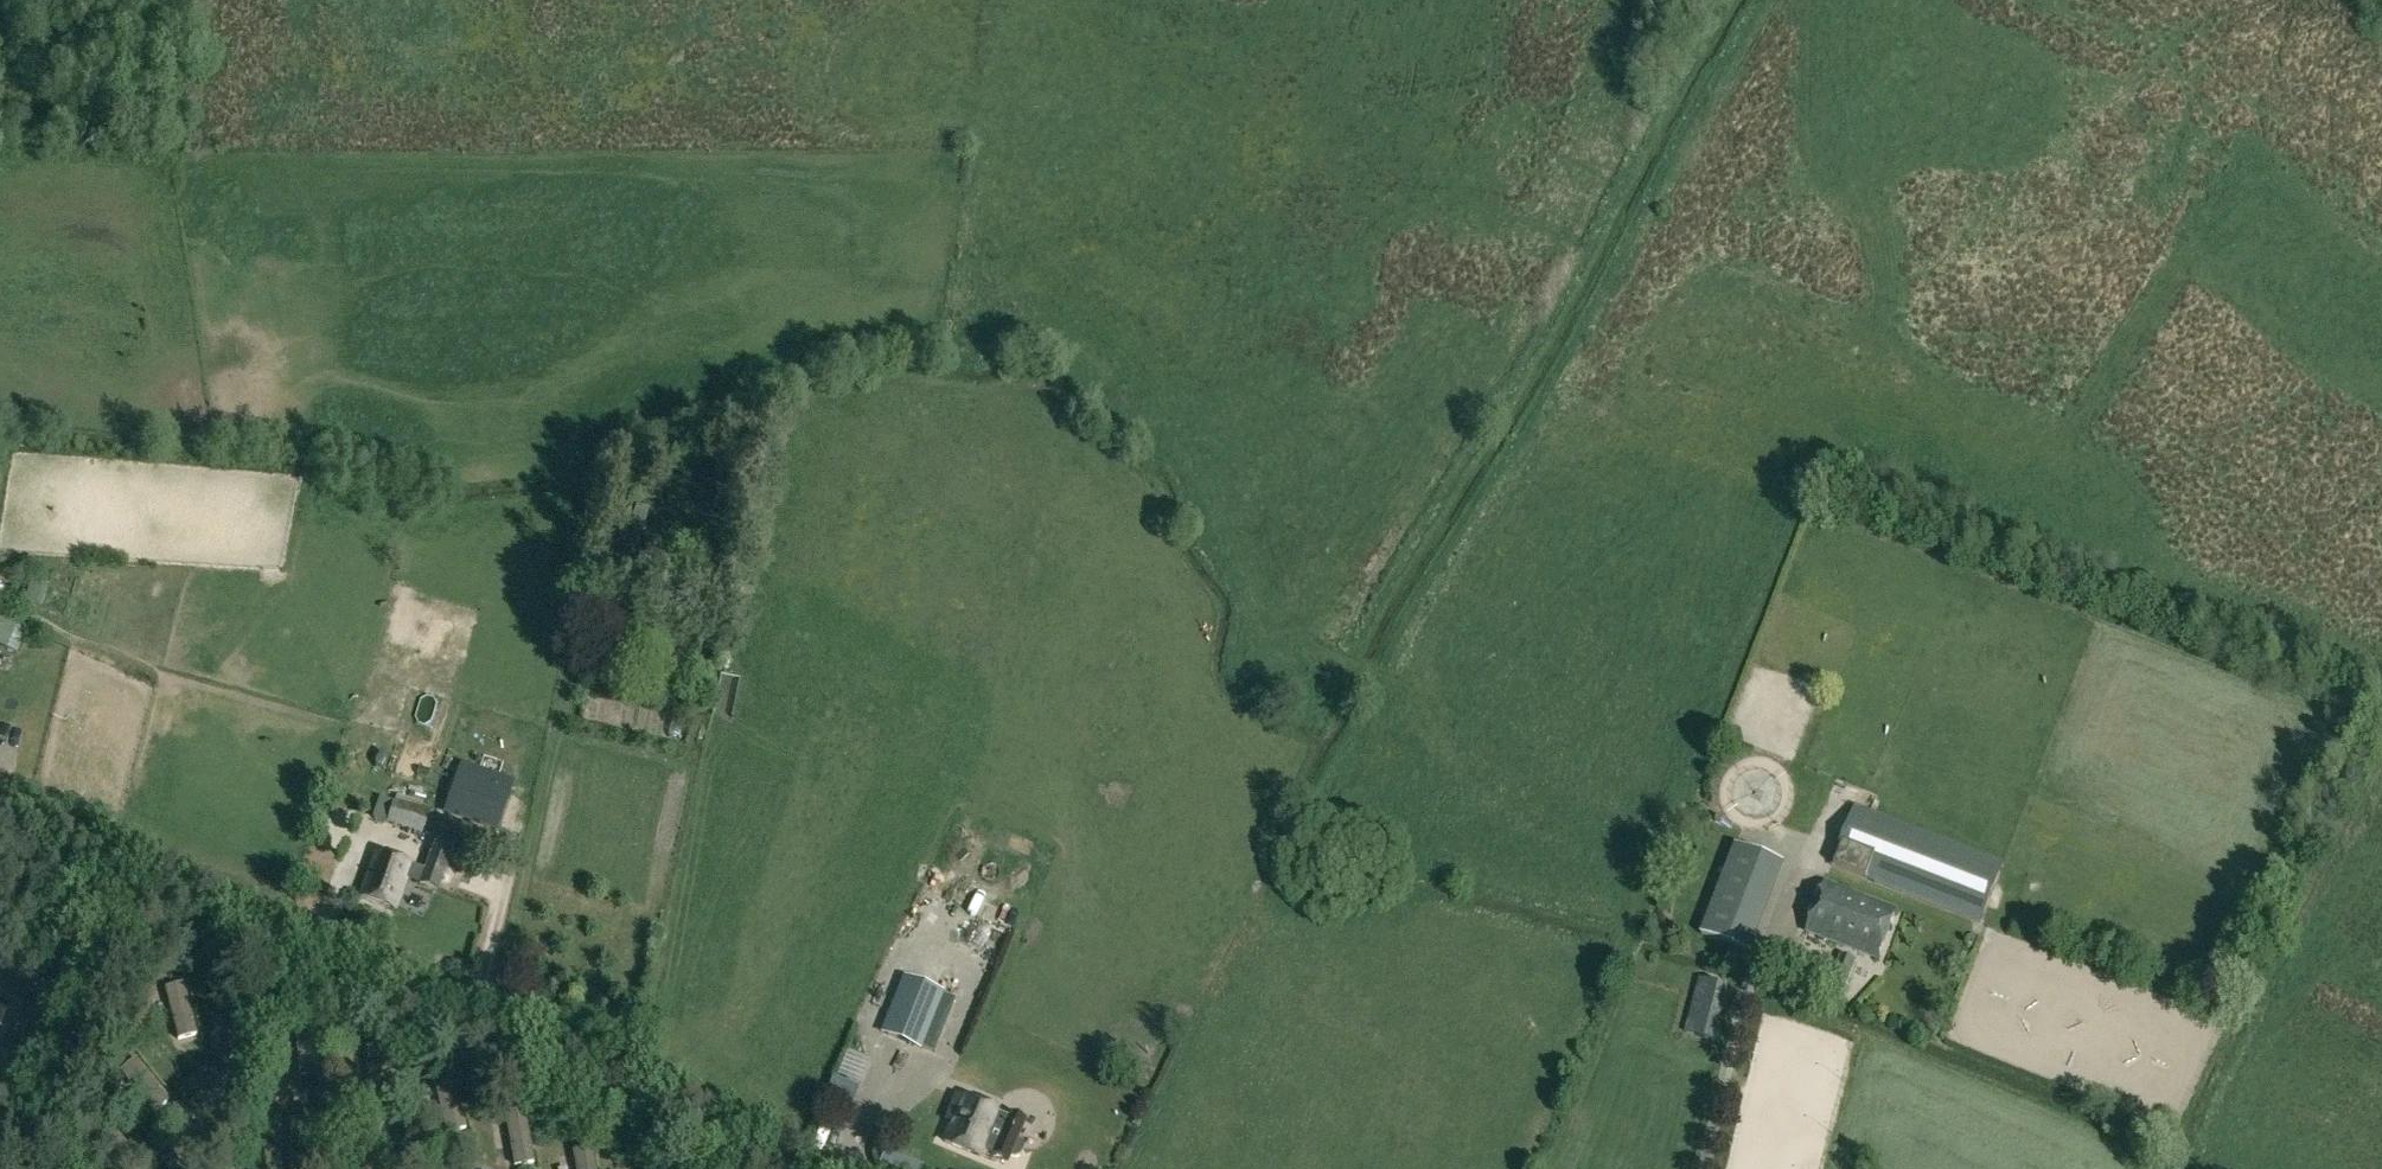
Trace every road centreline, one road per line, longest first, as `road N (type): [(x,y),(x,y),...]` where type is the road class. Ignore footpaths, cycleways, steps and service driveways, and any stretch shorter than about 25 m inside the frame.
road 1 (unclassified): [(865,1168),(0,805)]

